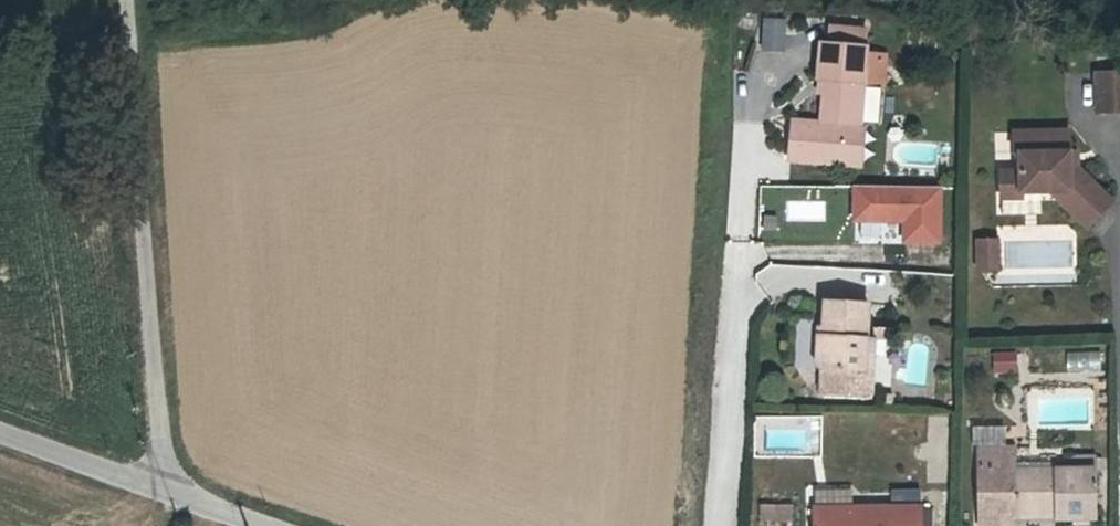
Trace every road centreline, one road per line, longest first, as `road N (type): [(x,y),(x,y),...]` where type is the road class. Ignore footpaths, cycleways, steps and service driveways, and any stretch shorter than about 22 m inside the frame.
road 1 (unclassified): [(127,0),(163,490)]
road 2 (residential): [(738,277),(723,525)]
road 3 (unclassified): [(0,438),(163,490)]

